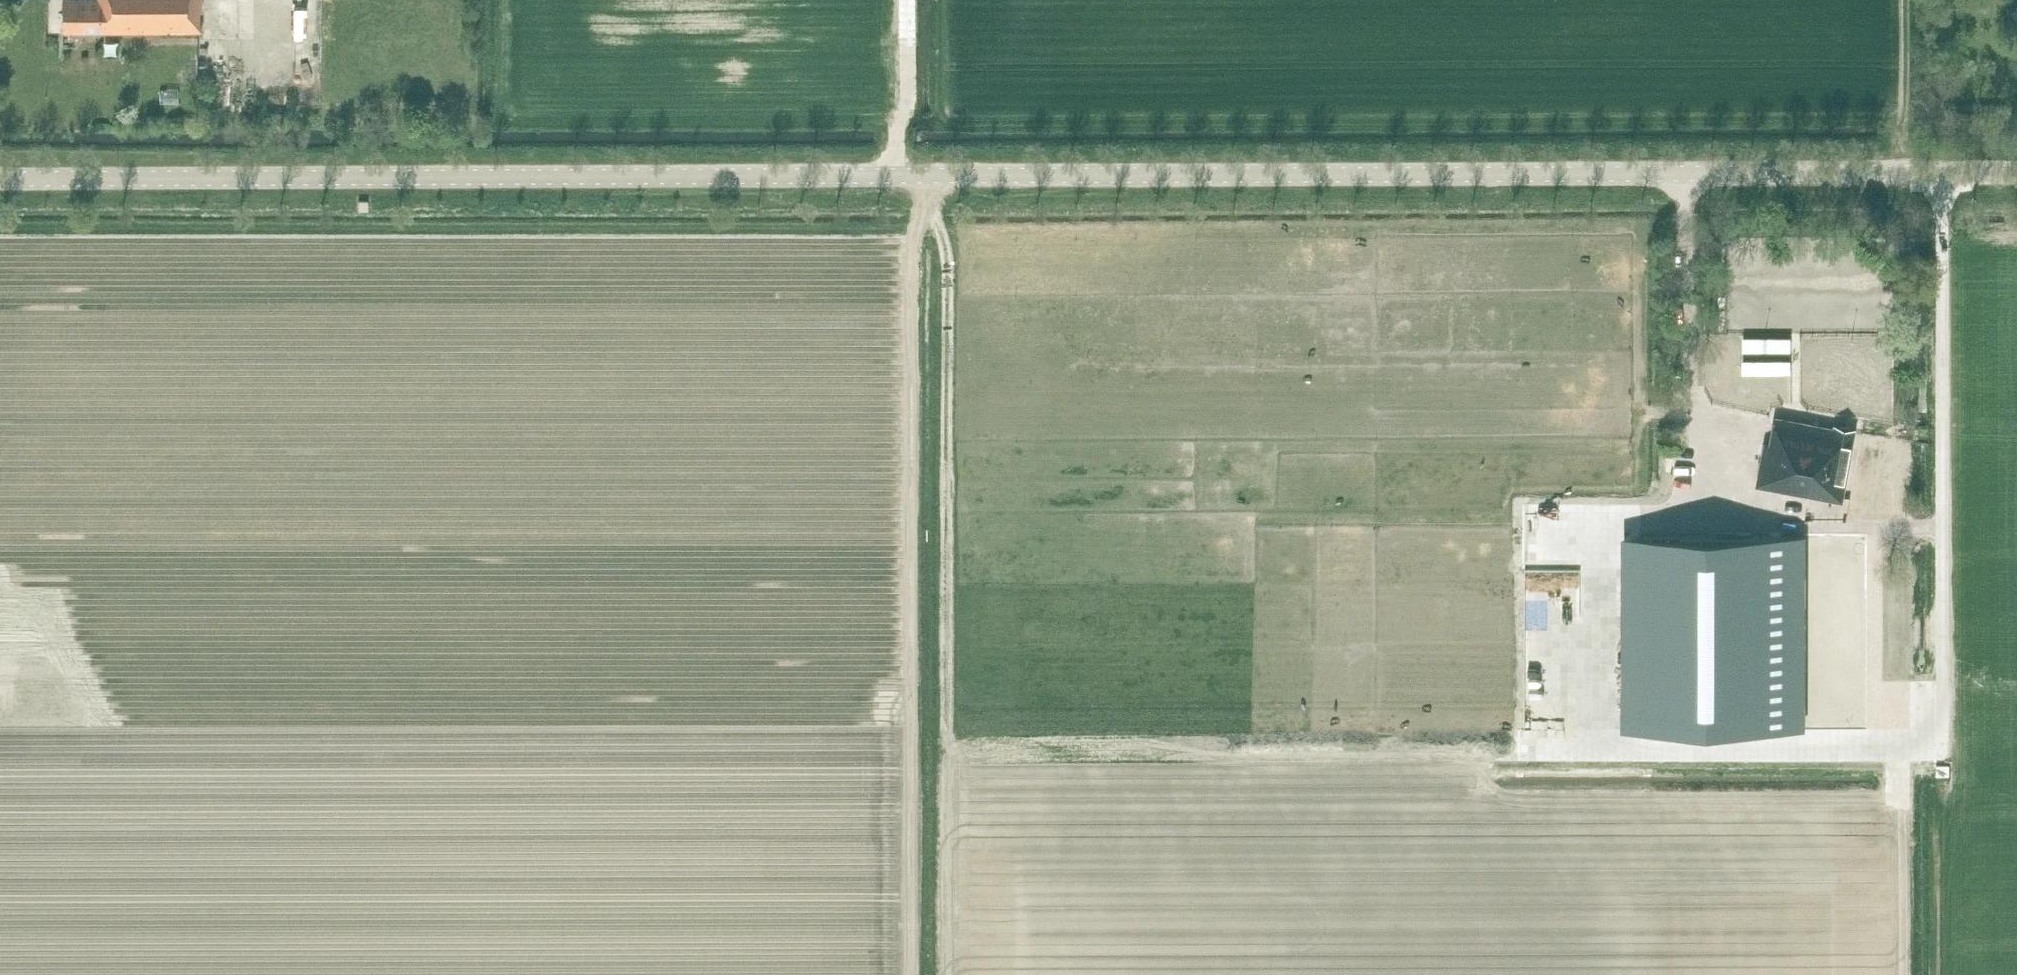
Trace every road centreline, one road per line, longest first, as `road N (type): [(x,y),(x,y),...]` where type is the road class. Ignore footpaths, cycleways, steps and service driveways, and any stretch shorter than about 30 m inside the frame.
road 1 (tertiary): [(2016,176),(0,180)]

